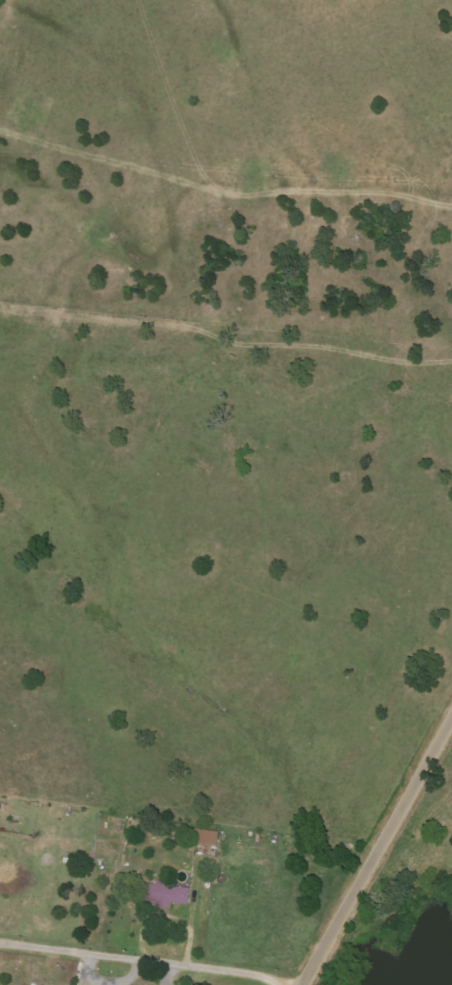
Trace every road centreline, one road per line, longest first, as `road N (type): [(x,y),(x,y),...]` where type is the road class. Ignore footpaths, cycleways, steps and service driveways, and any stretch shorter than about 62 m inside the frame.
road 1 (residential): [(303,984),(451,718)]

